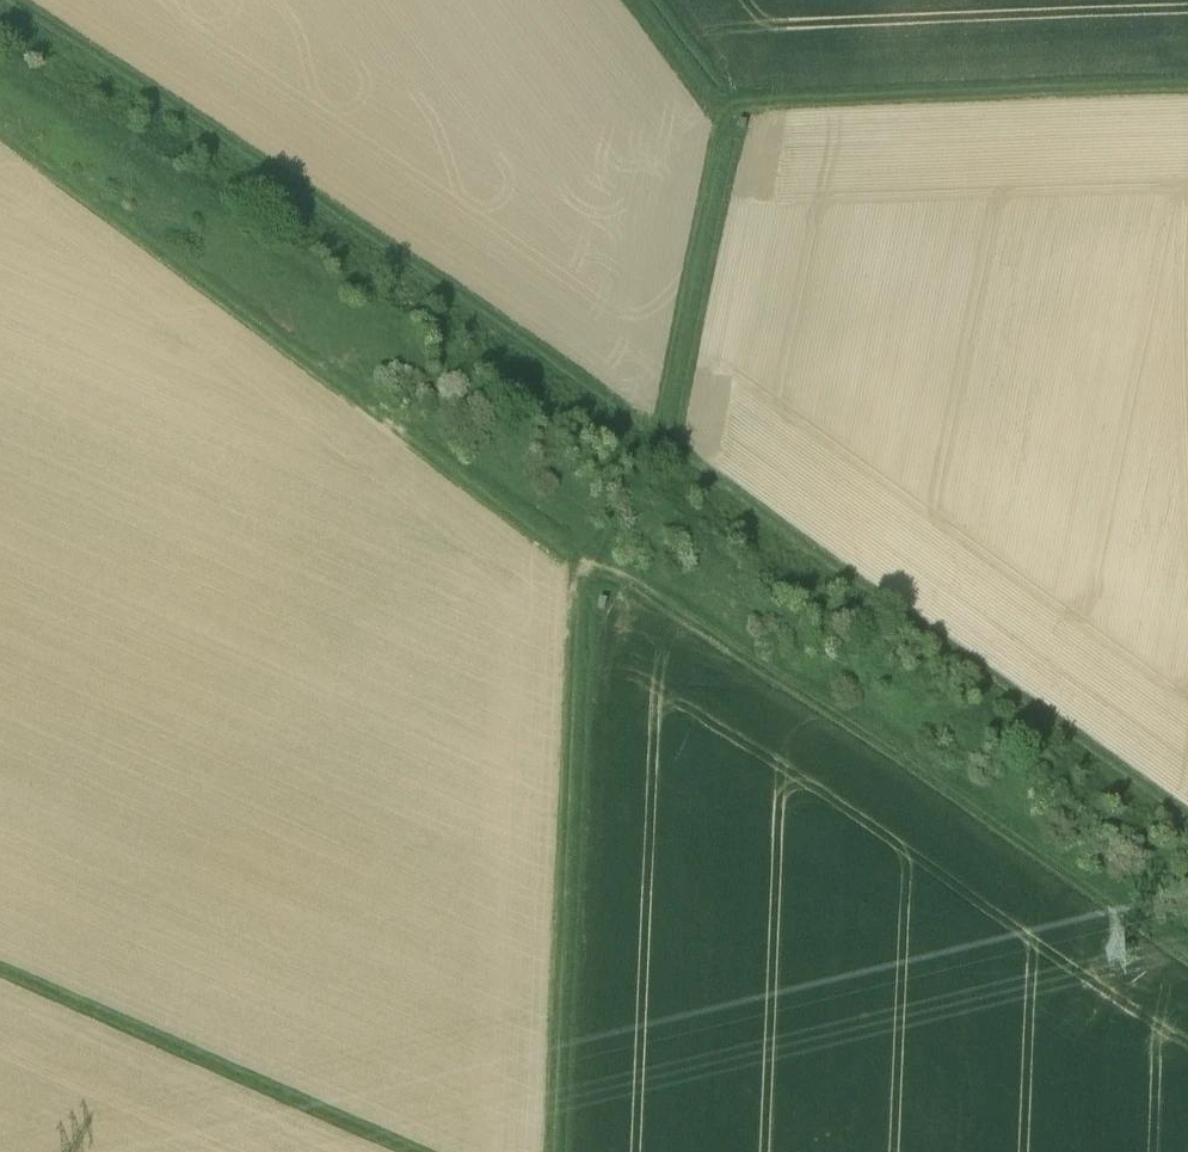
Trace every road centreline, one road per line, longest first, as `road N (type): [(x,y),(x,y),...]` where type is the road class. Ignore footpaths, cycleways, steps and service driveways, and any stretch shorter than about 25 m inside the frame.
road 1 (track): [(0,124),(593,557),(1003,814),(1187,948)]
road 2 (track): [(1187,806),(786,514),(580,347),(53,0)]
road 3 (track): [(555,1151),(582,620),(593,557),(664,415),(724,115),(721,92),(649,0)]
road 4 (track): [(474,1151),(0,939)]
road 5 (track): [(1187,91),(839,102),(724,115)]

